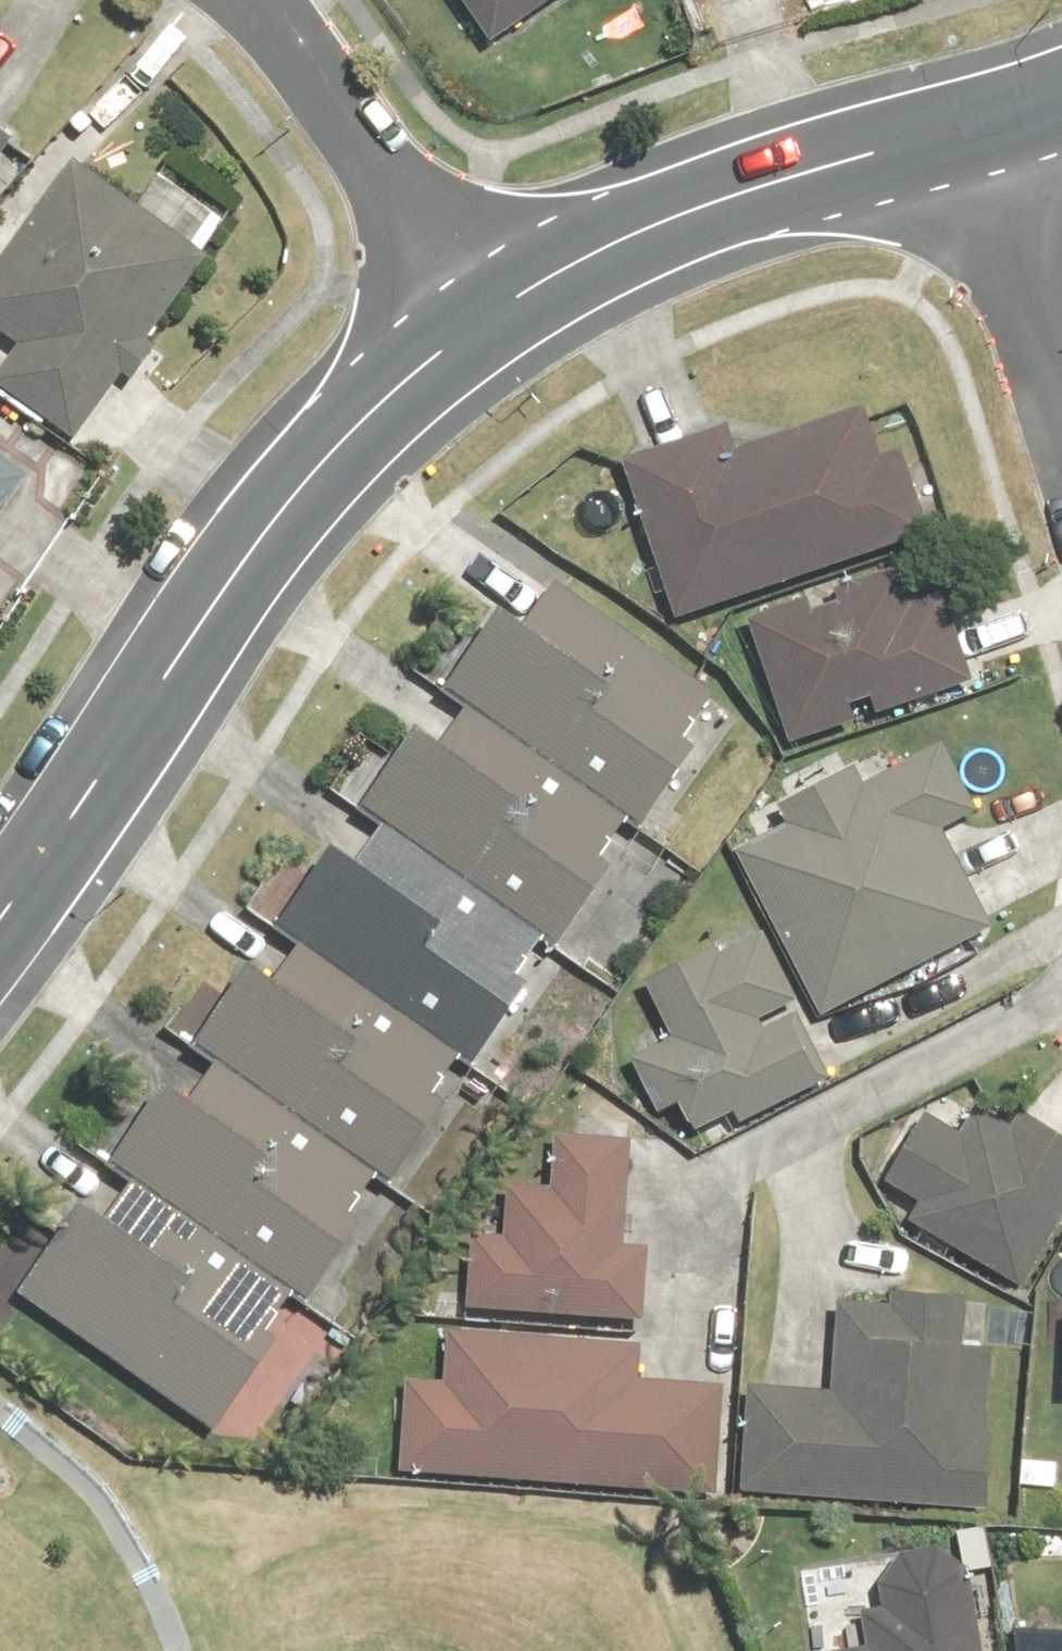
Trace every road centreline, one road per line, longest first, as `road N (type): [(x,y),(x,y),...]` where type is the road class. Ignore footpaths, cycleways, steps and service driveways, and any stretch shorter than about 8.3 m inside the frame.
road 1 (tertiary): [(0,910),(364,394),(496,306)]
road 2 (tertiary): [(496,306),(659,225),(981,128)]
road 3 (residential): [(245,0),(496,306)]
road 4 (residential): [(1061,374),(981,128)]

